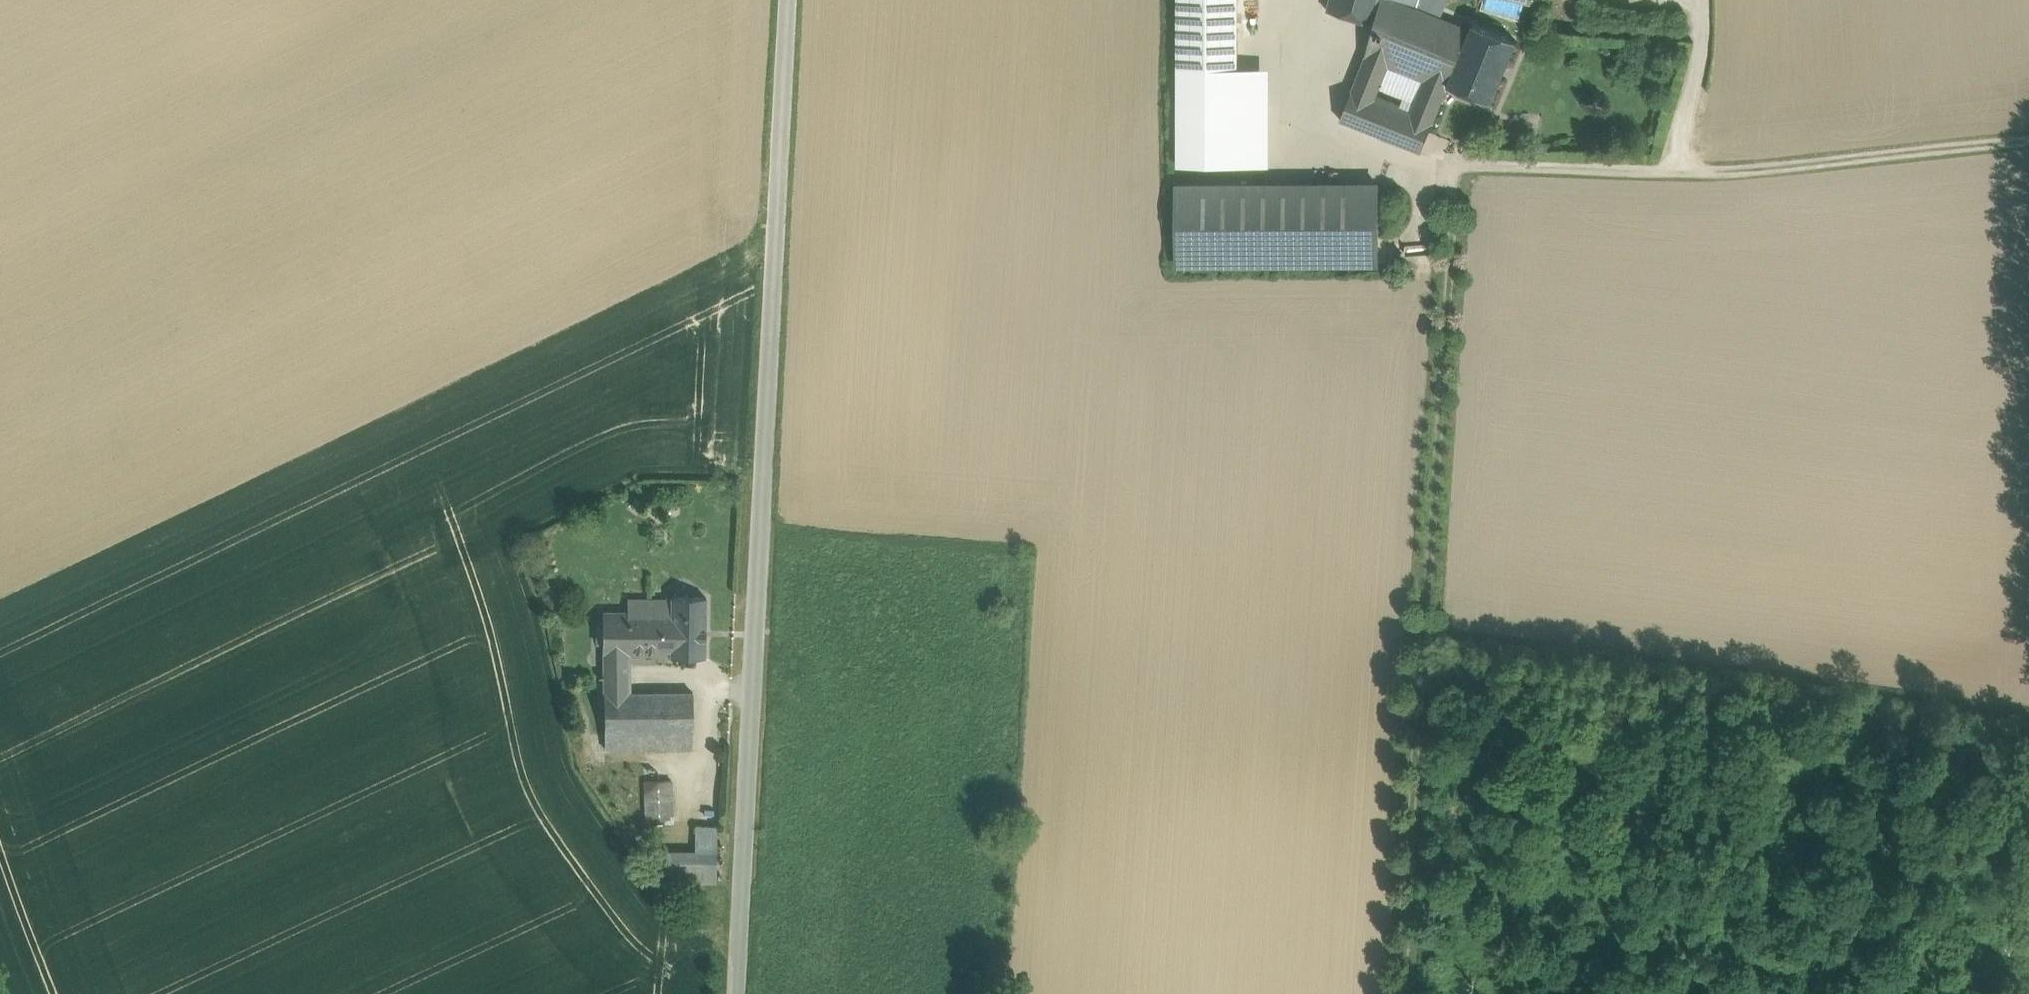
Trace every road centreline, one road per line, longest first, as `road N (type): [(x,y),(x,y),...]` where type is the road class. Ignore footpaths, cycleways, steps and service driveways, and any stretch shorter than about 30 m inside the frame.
road 1 (tertiary): [(788,0),(740,993)]

